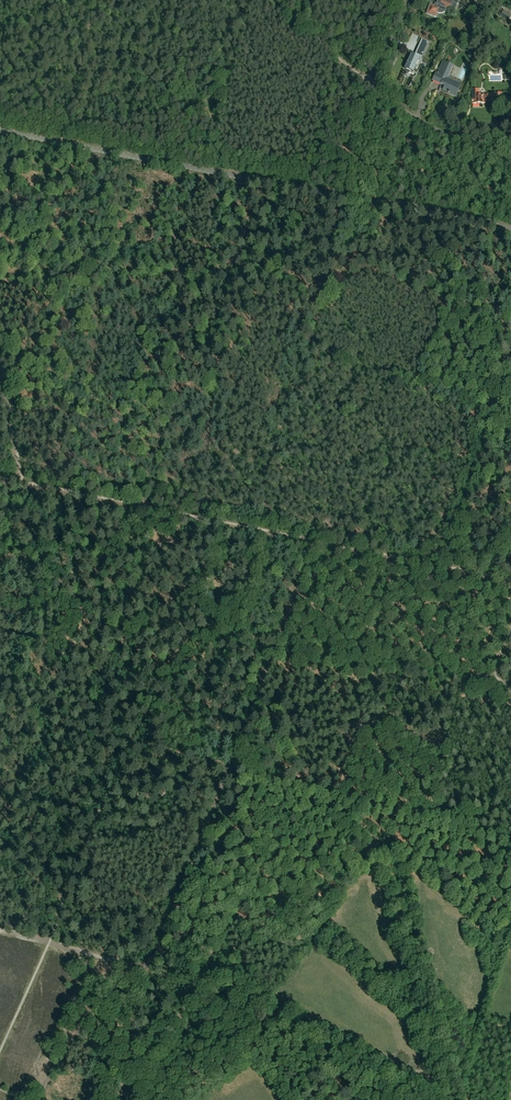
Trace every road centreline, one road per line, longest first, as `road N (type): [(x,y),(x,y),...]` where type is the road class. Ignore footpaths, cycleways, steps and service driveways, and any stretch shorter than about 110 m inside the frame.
road 1 (track): [(0,705),(510,842)]
road 2 (track): [(510,927),(405,846),(164,939),(139,970),(50,942)]
road 3 (tertiary): [(510,228),(0,130)]
road 4 (track): [(442,570),(0,480)]
road 5 (track): [(164,939),(318,540)]
road 6 (track): [(405,846),(346,797),(377,653),(510,682)]
road 7 (residential): [(510,160),(426,124),(370,82),(403,0)]
road 8 (track): [(40,1099),(70,1045),(139,970)]
road 9 (track): [(97,0),(64,142)]
road 10 (track): [(270,0),(370,82)]

